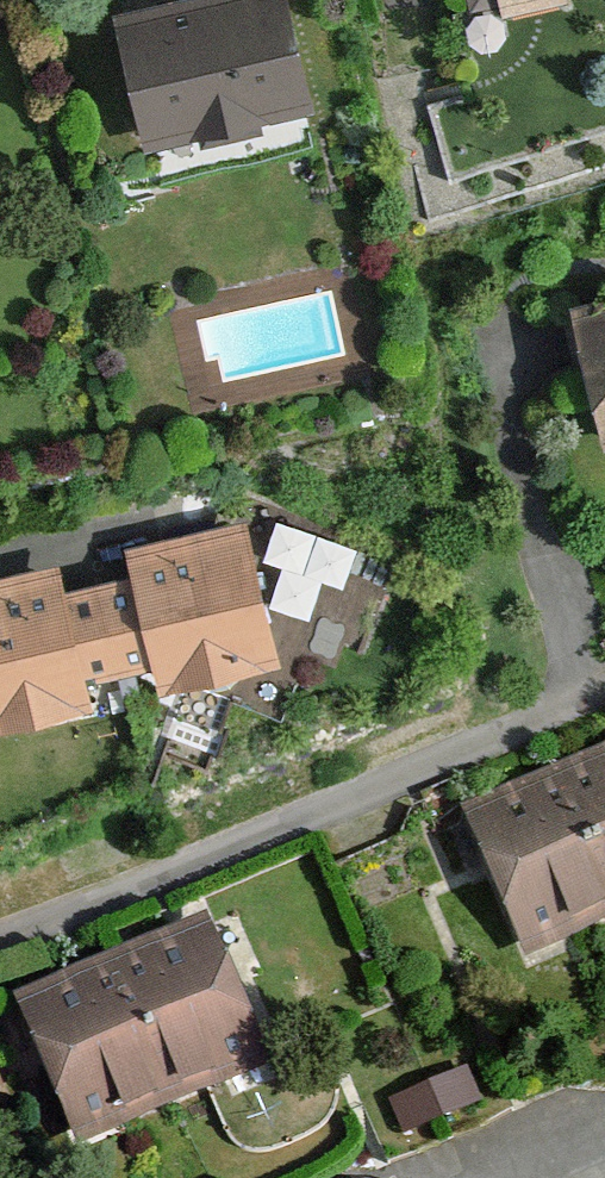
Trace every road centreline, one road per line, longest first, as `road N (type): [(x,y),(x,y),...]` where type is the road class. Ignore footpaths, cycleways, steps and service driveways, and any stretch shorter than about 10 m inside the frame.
road 1 (residential): [(0,932),(604,680)]

